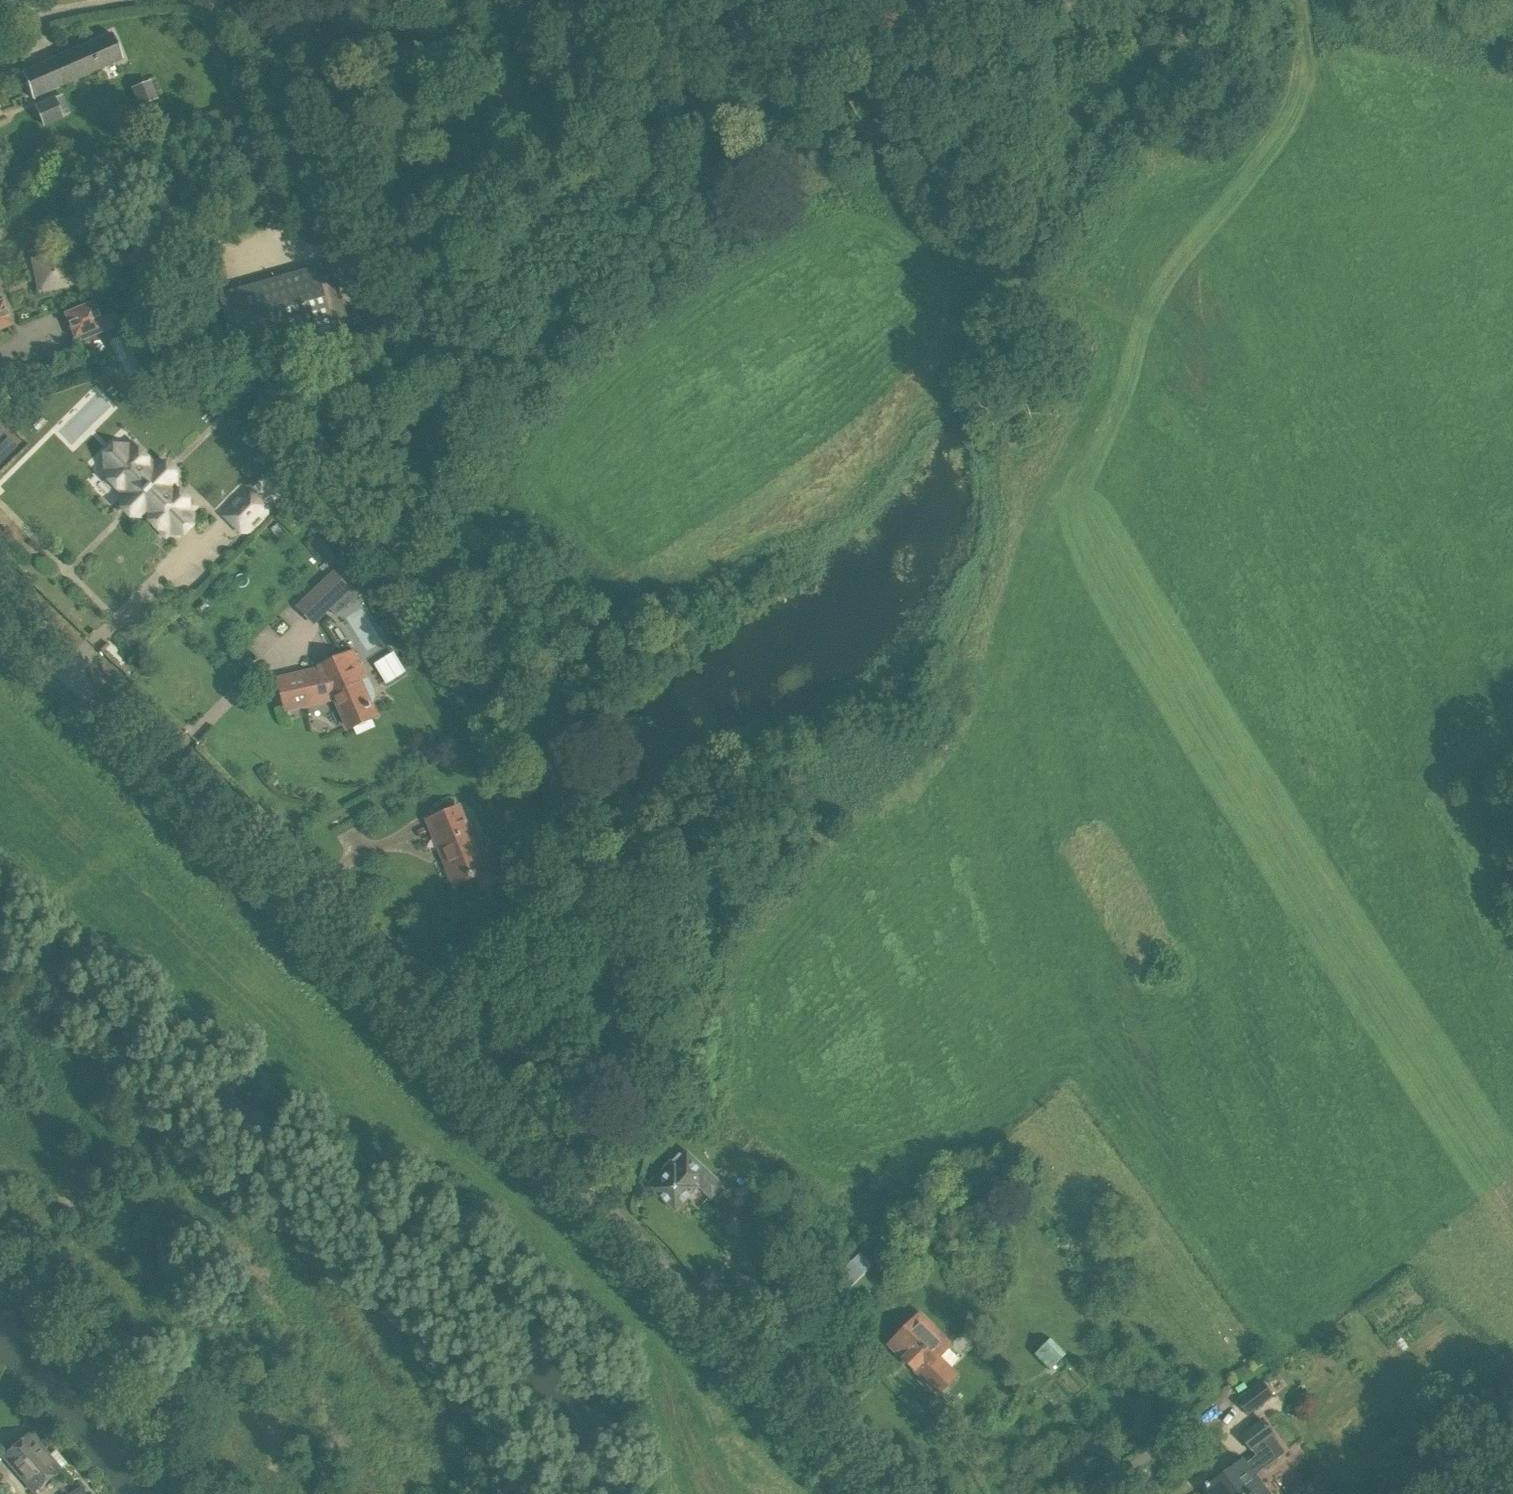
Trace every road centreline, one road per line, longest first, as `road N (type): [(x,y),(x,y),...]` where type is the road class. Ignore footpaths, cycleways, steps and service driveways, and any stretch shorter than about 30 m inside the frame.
road 1 (track): [(871,137),(563,344),(481,443),(470,487),(472,540),(630,984),(636,1123),(624,1159),(592,1192)]
road 2 (unclassified): [(894,1493),(0,605)]
road 3 (track): [(857,176),(871,137),(1050,32),(1068,9)]
road 4 (track): [(223,3),(286,243)]
road 5 (unclassified): [(1143,0),(1079,9),(1004,0)]
road 6 (unclassified): [(138,0),(0,15)]

